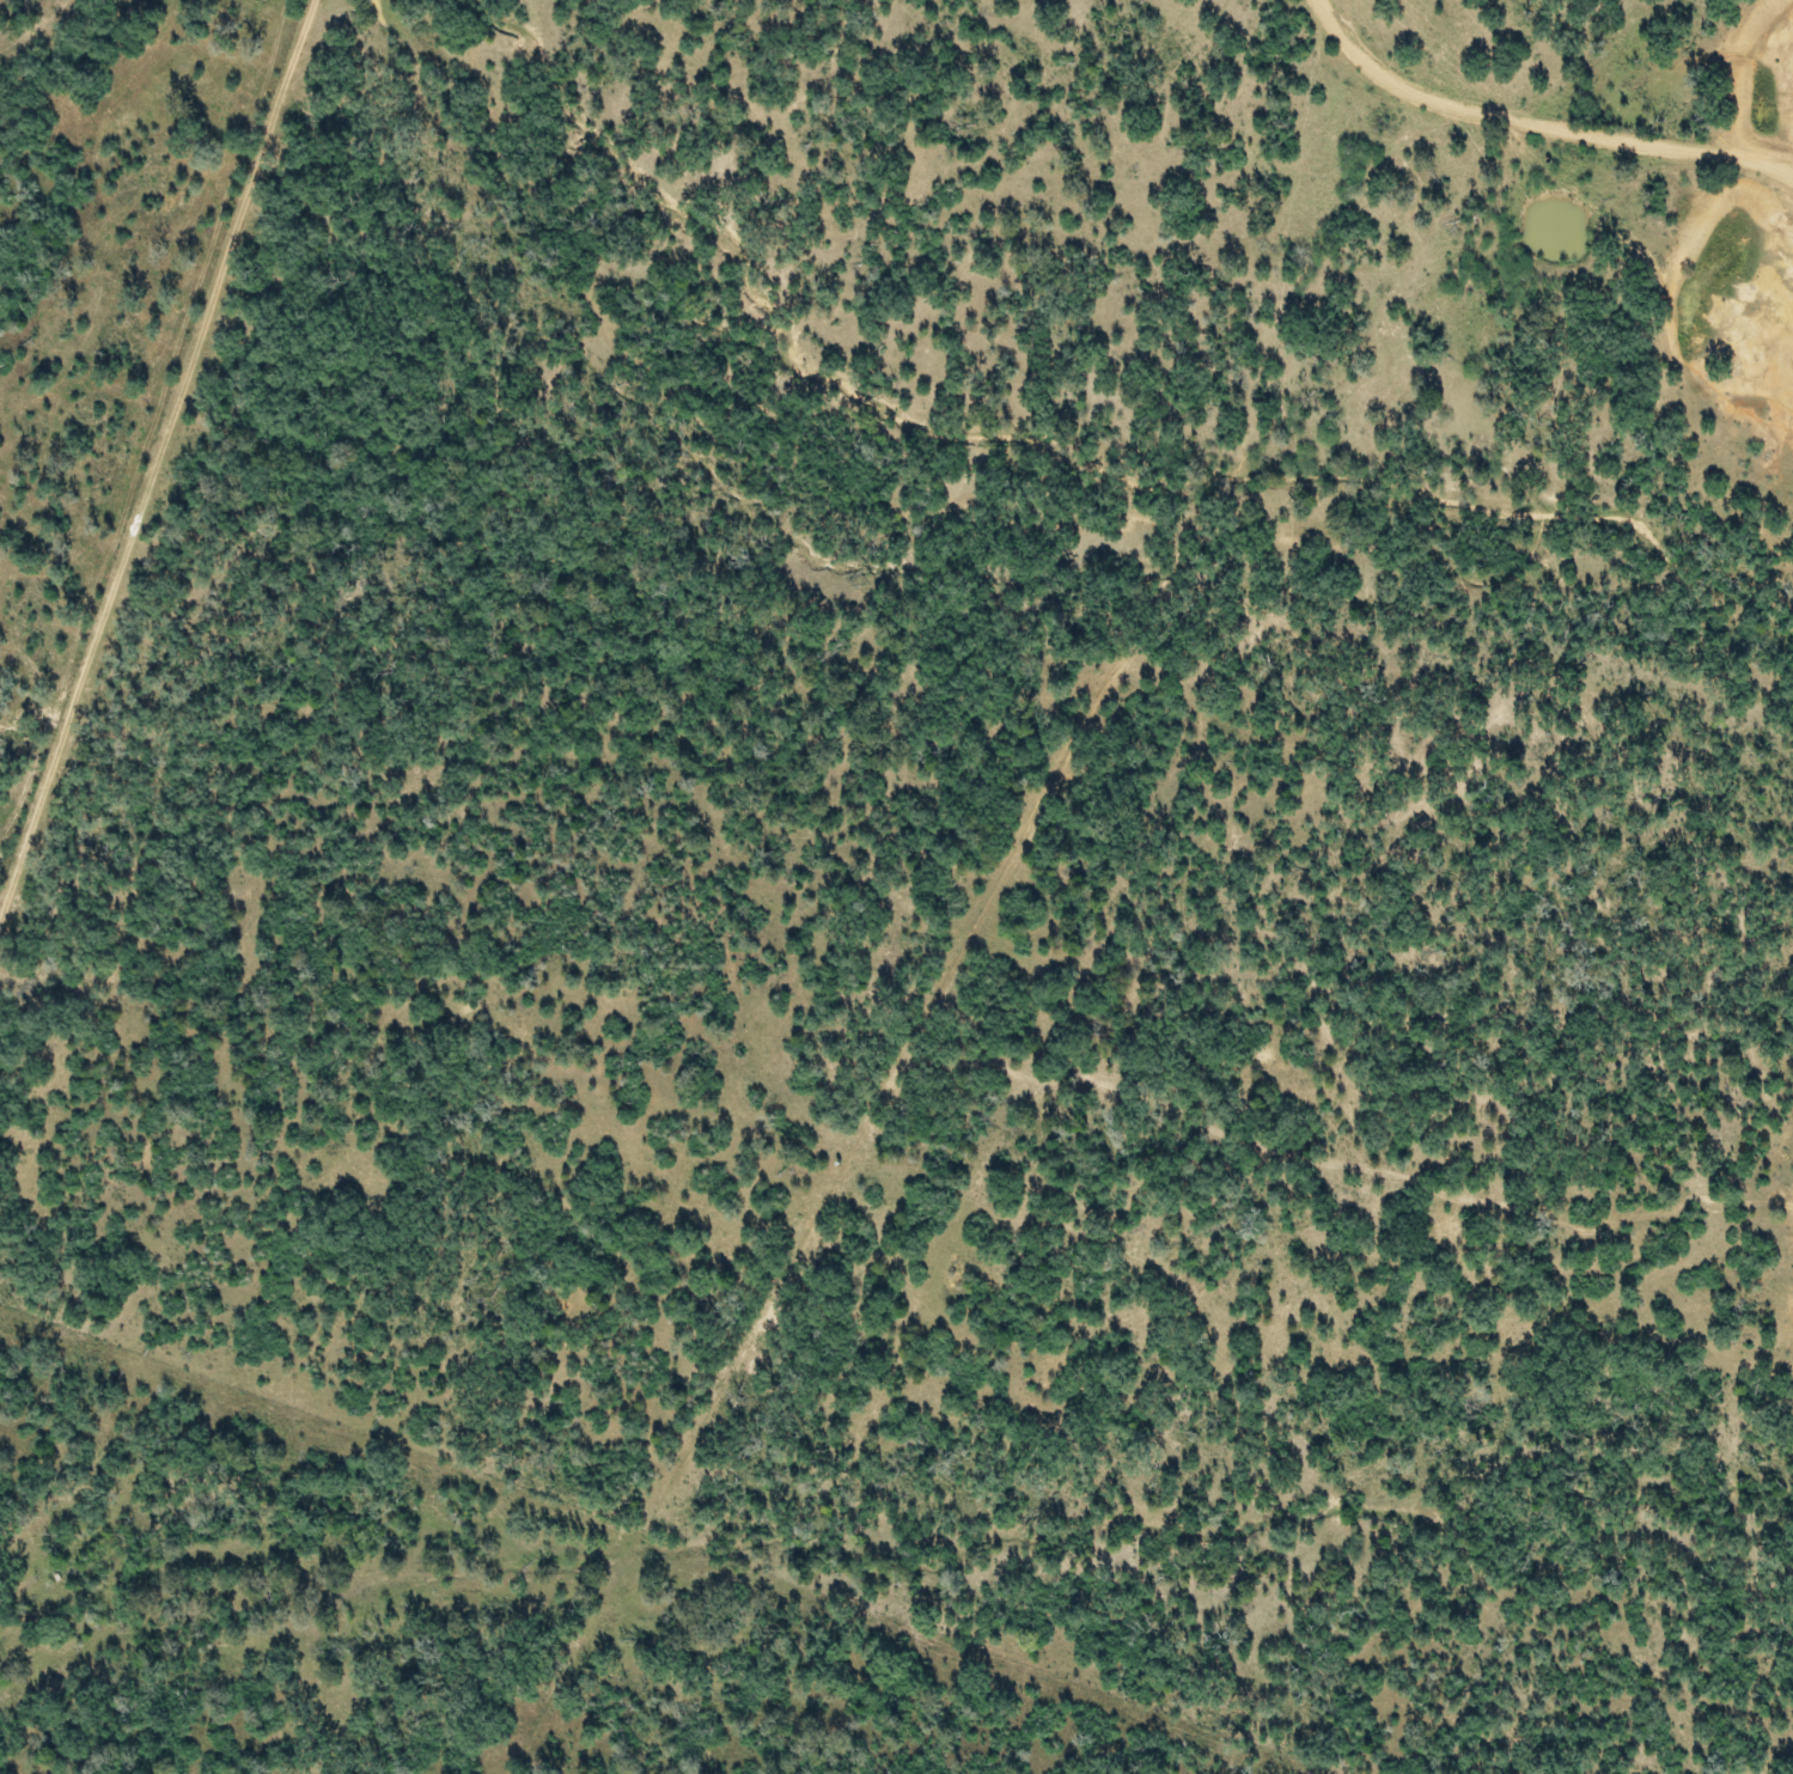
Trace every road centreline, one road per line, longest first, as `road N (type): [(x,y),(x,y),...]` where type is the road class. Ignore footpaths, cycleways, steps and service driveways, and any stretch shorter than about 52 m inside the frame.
road 1 (residential): [(1792,204),(1743,189),(1487,177),(1392,90),(1333,0)]

